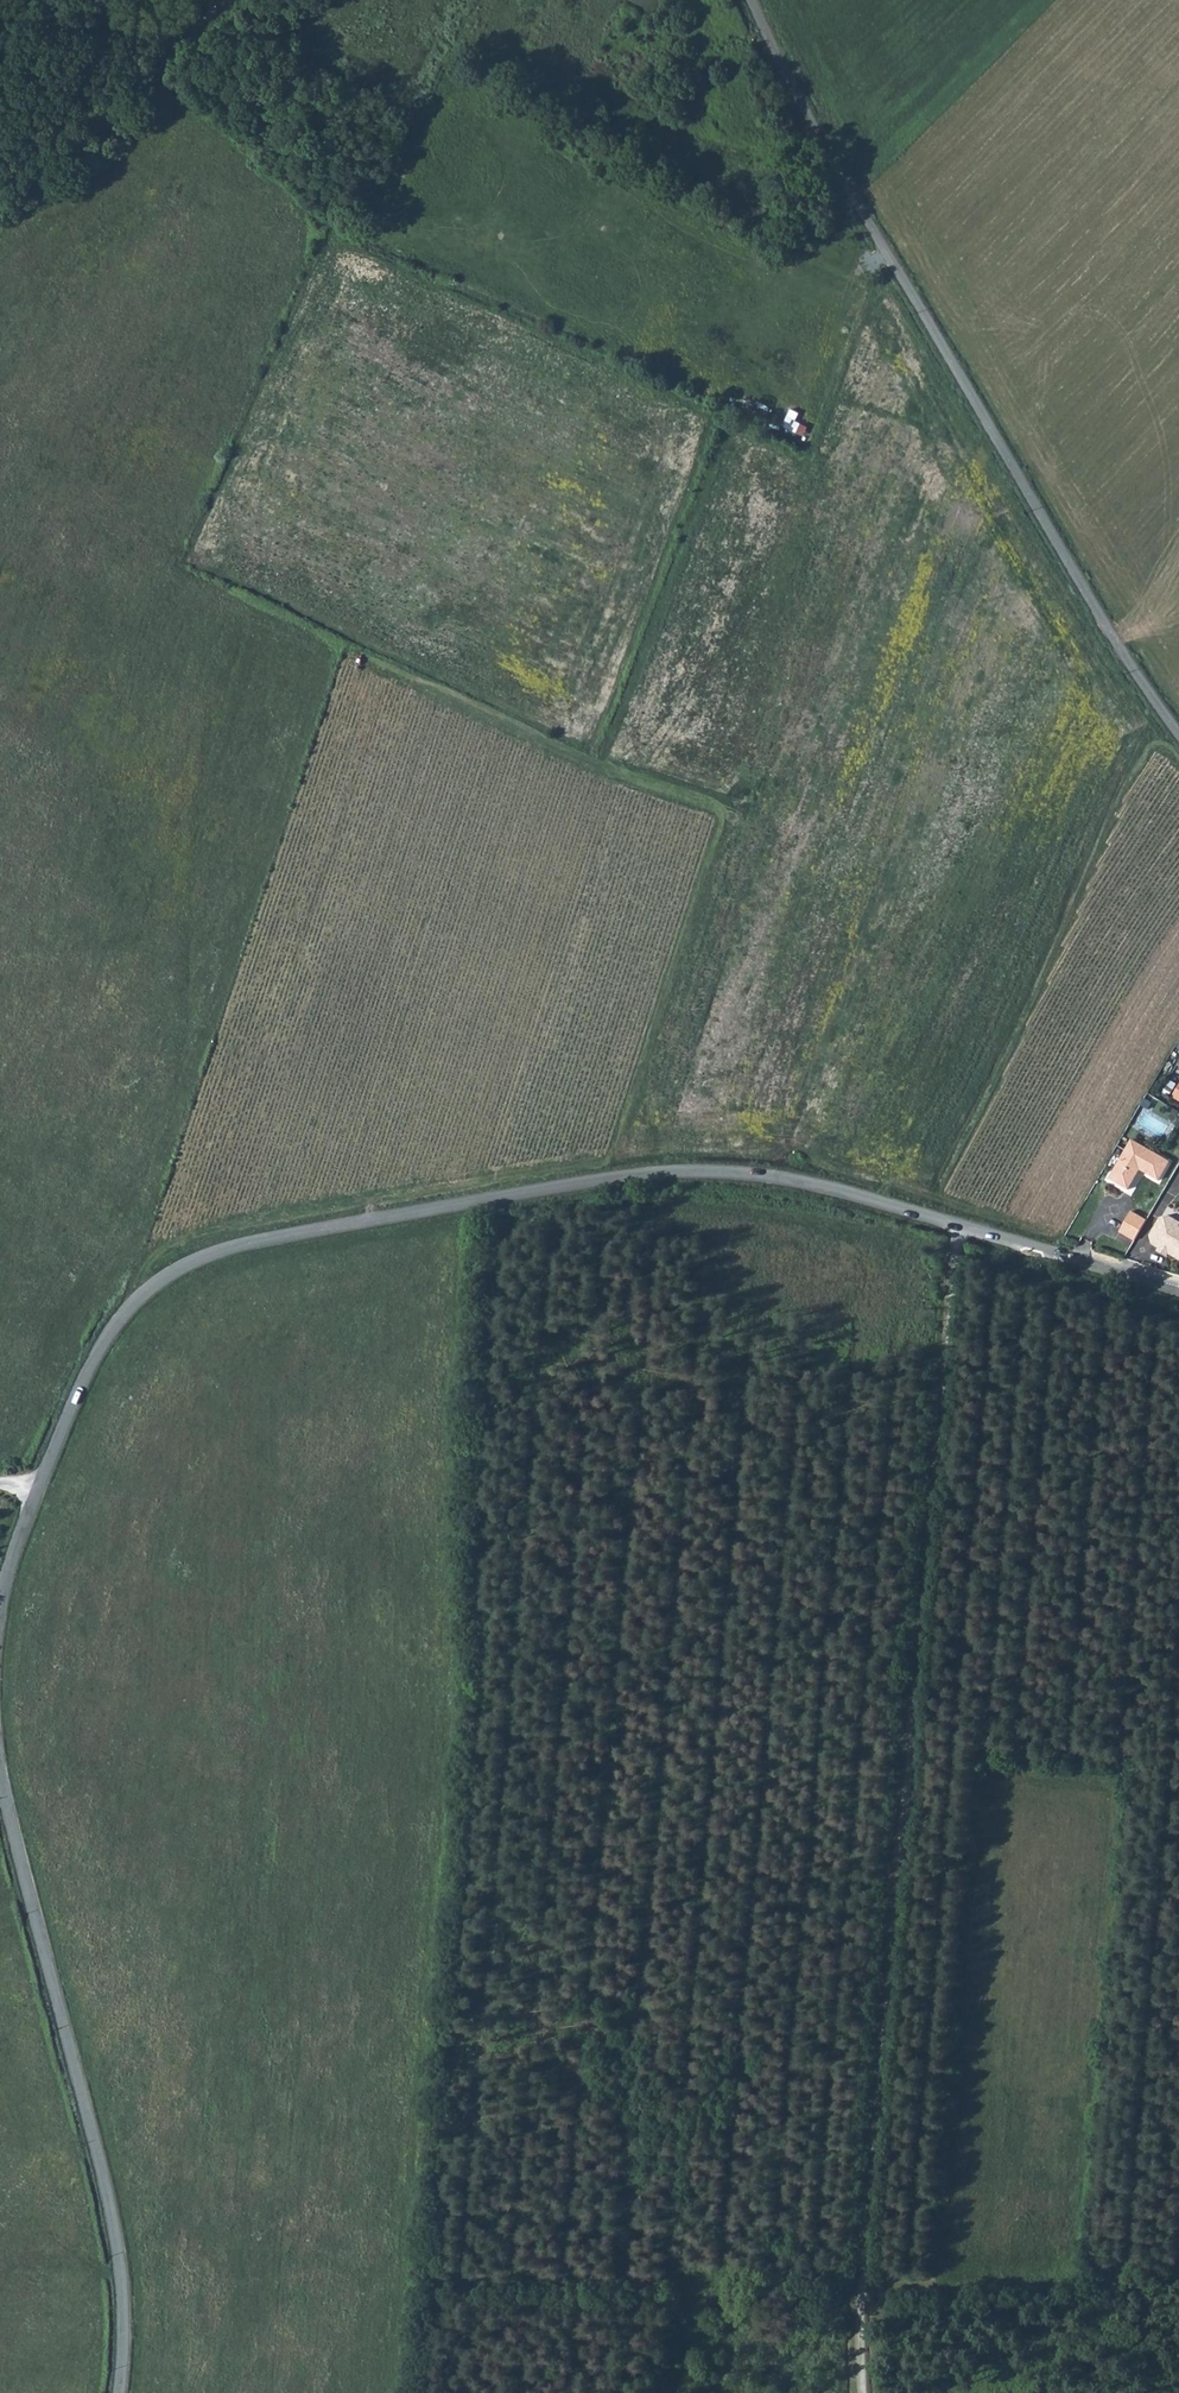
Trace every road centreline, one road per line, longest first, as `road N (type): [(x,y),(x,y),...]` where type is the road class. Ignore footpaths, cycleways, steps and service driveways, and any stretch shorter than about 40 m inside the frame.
road 1 (unclassified): [(1178,1292),(828,1188),(717,1170),(568,1185),(234,1248),(177,1269),(139,1297),(105,1341),(71,1401),(0,1603)]
road 2 (unclassified): [(1178,732),(1073,572),(830,163),(751,0)]
road 3 (unclassified): [(0,1765),(112,2214),(124,2280),(120,2392)]
road 4 (track): [(0,209),(112,117),(220,0)]

